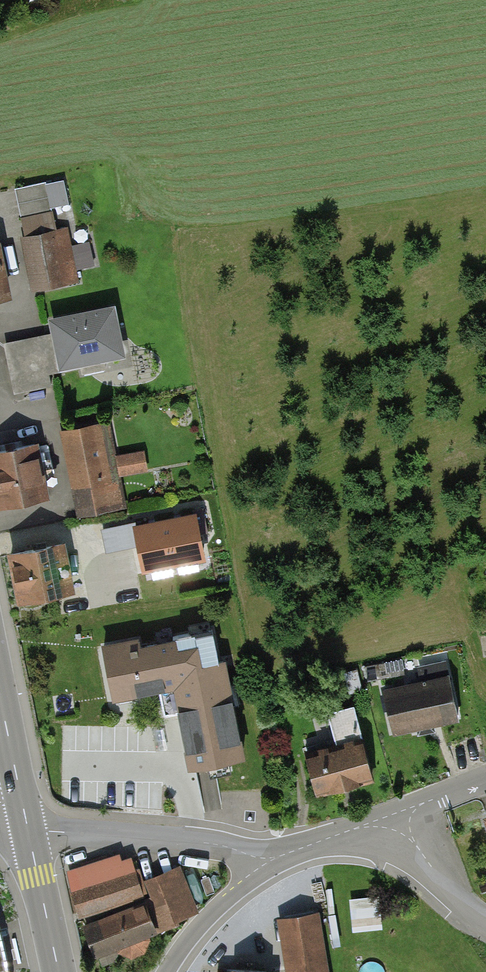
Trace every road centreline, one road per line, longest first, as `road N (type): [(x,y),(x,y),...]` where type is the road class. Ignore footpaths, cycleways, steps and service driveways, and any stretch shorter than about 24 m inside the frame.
road 1 (residential): [(30,836),(123,833),(275,858)]
road 2 (residential): [(167,971),(189,937),(275,858)]
road 3 (secondary): [(59,971),(30,836)]
road 4 (residential): [(485,919),(463,908),(397,821)]
road 5 (residential): [(397,821),(275,858)]

